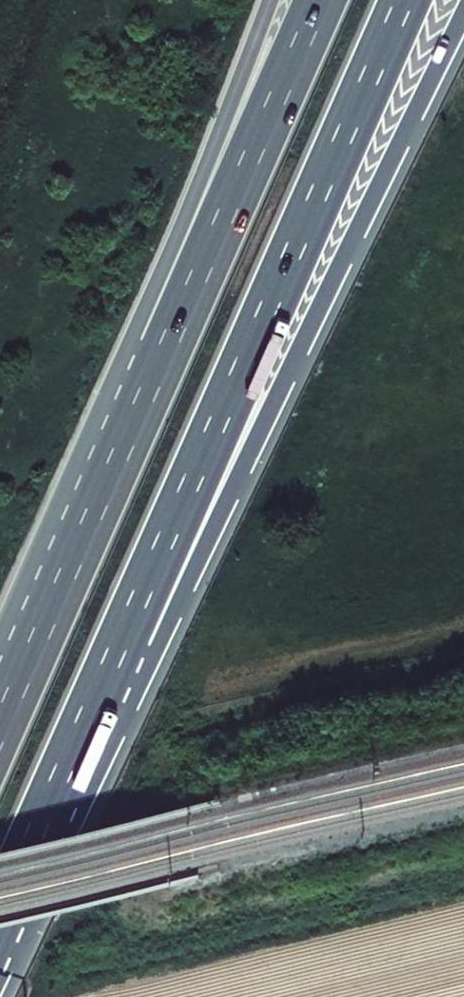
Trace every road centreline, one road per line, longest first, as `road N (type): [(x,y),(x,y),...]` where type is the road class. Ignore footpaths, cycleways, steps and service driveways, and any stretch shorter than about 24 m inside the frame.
road 1 (motorway): [(25,854),(156,645),(463,15)]
road 2 (motorway): [(25,854),(403,0)]
road 3 (motorway): [(320,0),(36,640)]
road 4 (motorway): [(269,0),(118,377),(36,640)]

